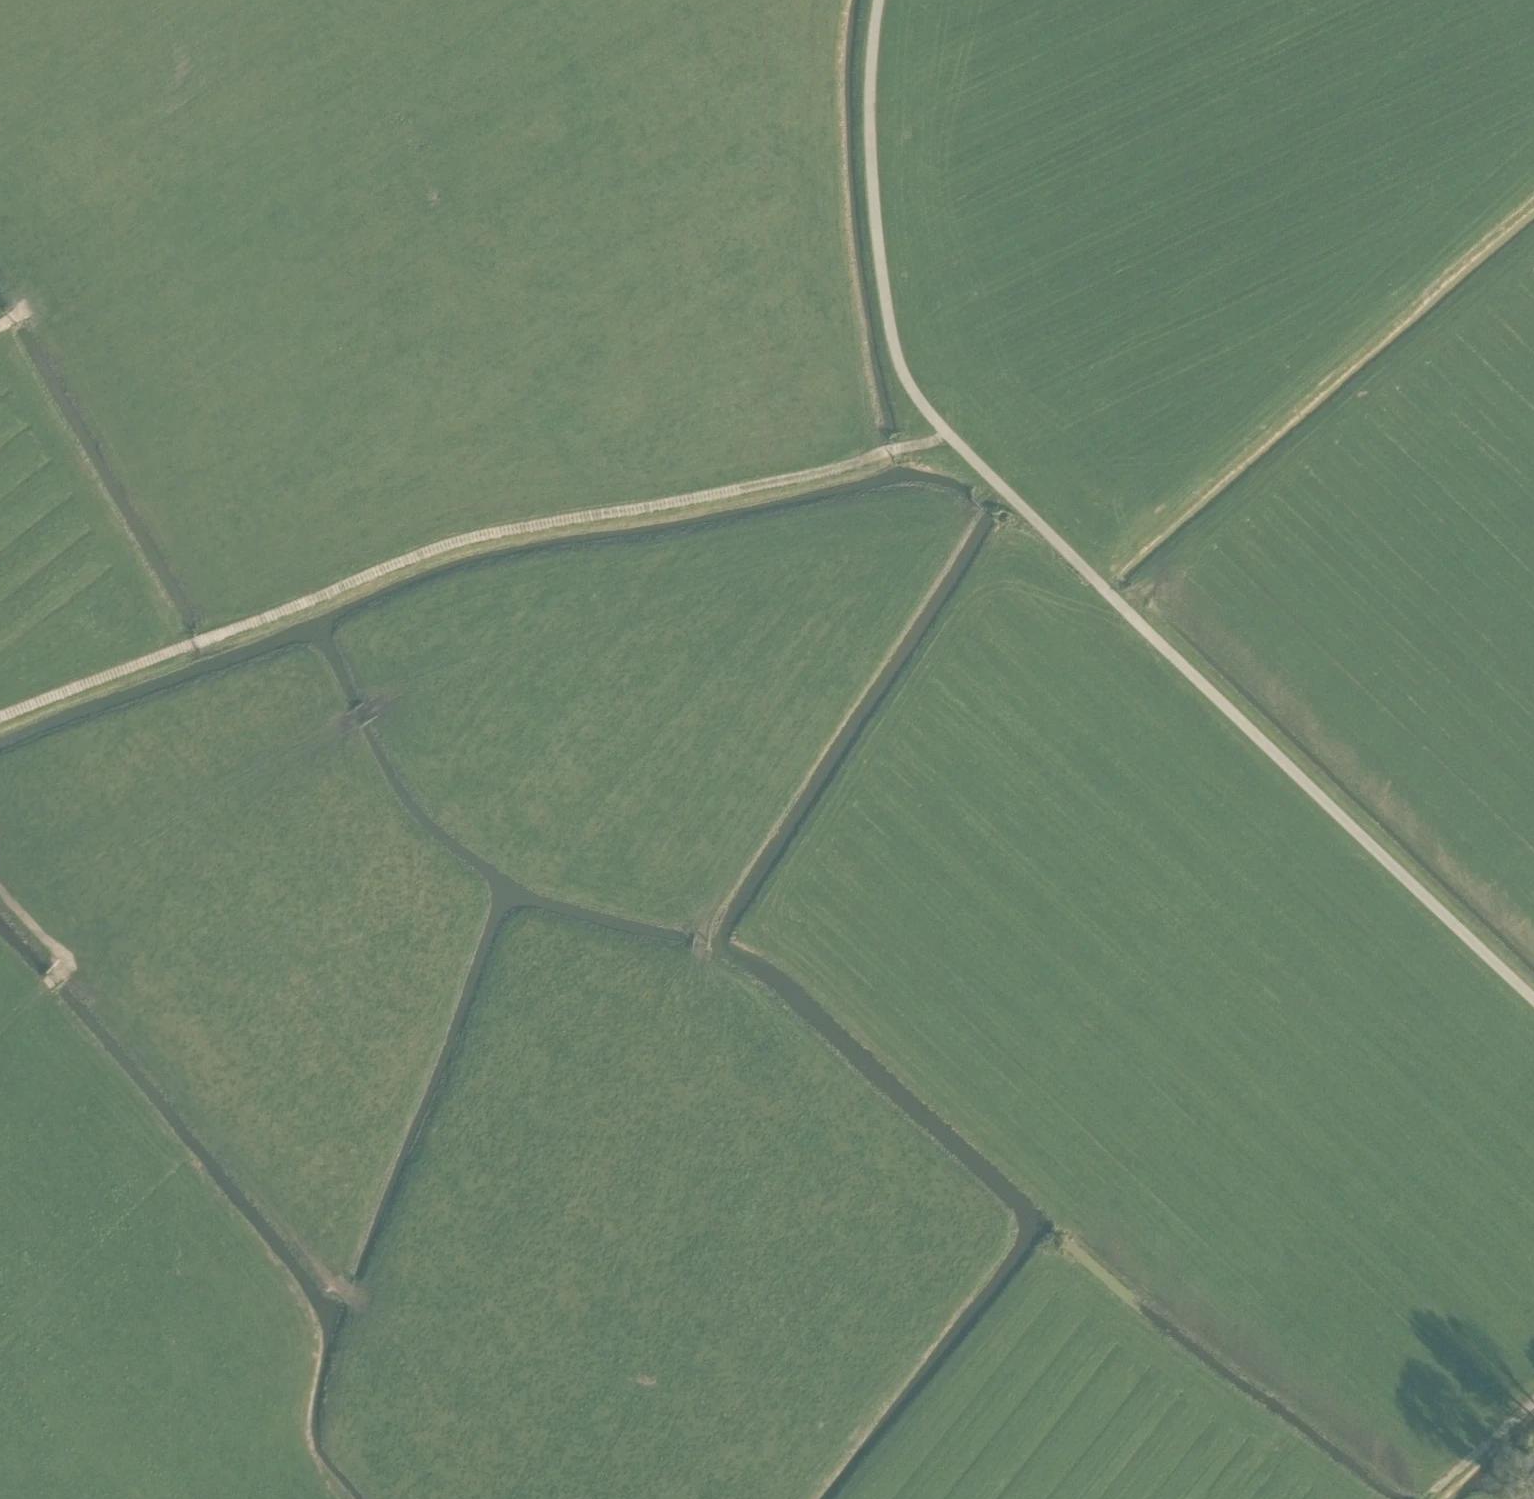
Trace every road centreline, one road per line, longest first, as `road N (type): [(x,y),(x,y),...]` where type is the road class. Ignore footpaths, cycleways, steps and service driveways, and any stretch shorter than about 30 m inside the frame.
road 1 (track): [(1533,985),(1021,512),(950,442),(904,378),(884,290),(871,132),(876,0)]
road 2 (track): [(950,442),(454,546),(0,715)]

